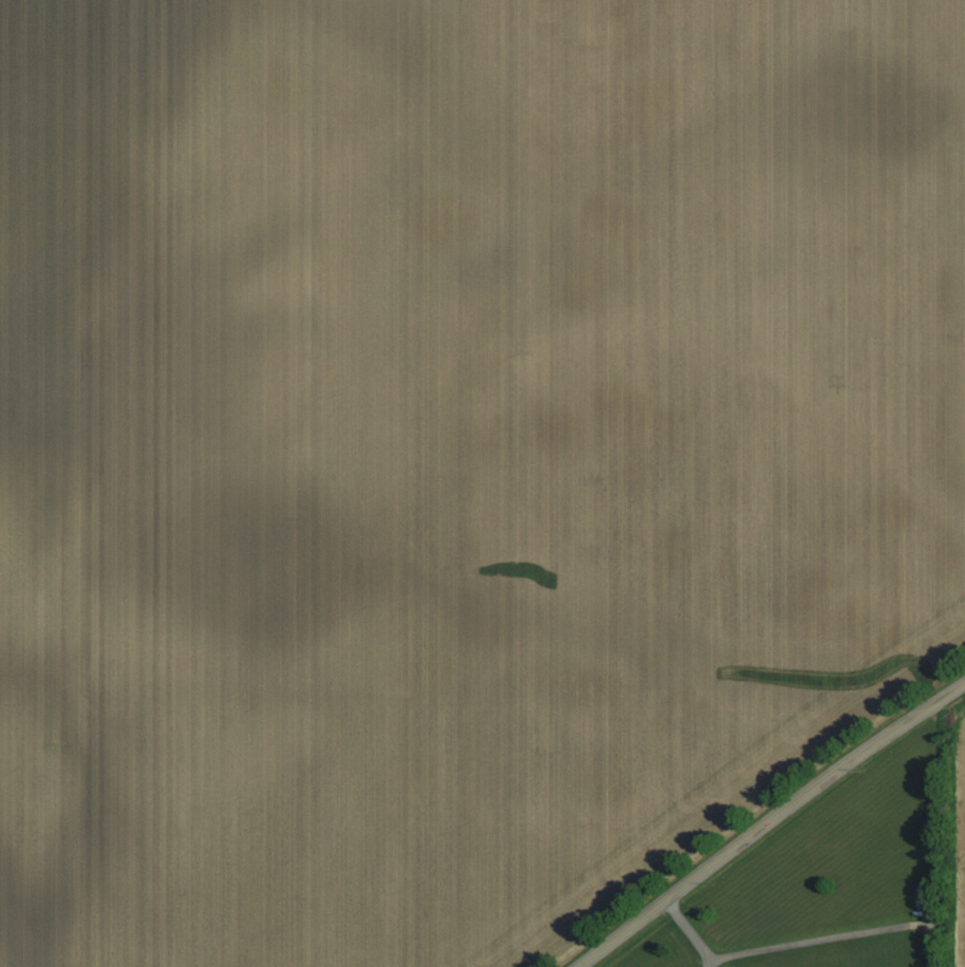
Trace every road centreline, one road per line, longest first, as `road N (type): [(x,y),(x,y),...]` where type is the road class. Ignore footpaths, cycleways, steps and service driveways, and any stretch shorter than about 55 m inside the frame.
road 1 (residential): [(577,966),(964,682)]

